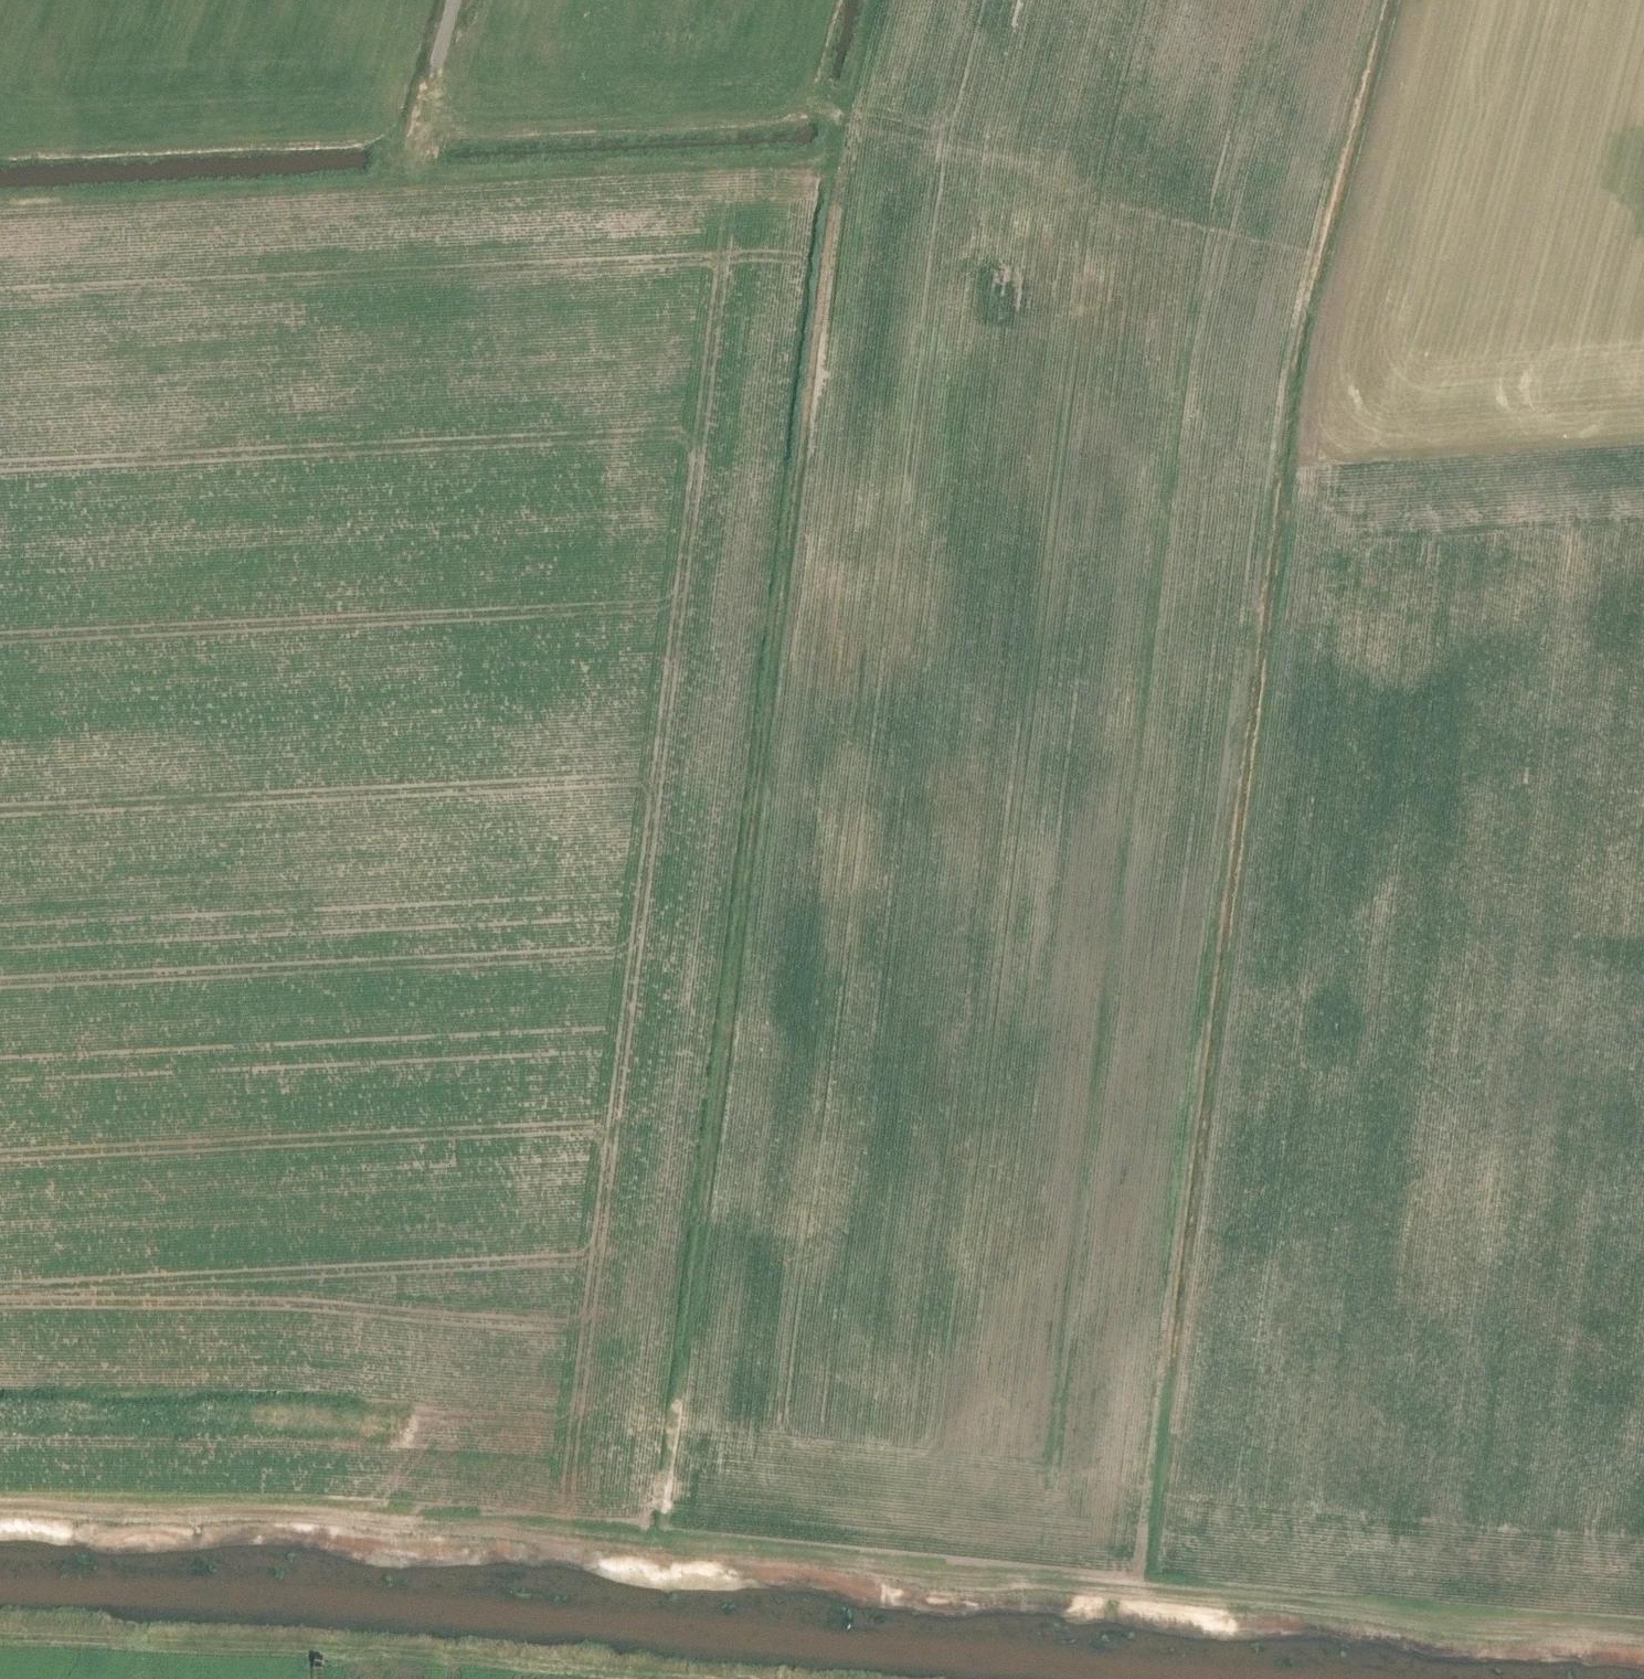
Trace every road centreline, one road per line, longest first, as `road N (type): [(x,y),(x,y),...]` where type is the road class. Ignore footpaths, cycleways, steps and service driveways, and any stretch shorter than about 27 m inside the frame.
road 1 (track): [(1643,1641),(1191,1615),(585,1548),(431,1569),(356,1535),(0,1538)]
road 2 (track): [(437,64),(440,106),(479,128),(859,109)]
road 3 (track): [(440,106),(404,148),(399,220)]

